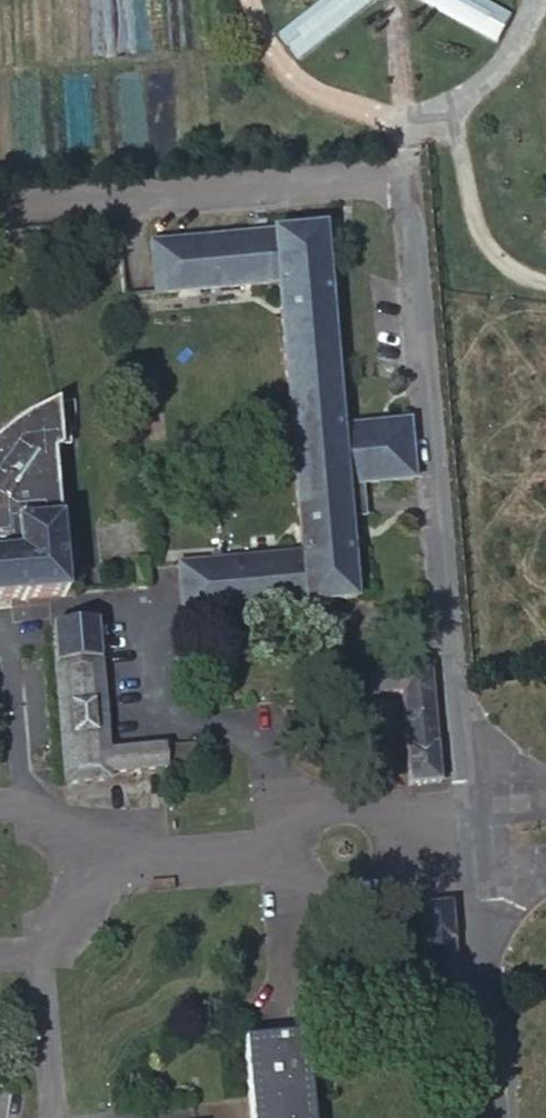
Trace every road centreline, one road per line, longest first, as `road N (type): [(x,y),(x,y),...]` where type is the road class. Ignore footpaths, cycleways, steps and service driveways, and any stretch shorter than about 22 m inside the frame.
road 1 (track): [(456,106),(477,215),(495,251),(545,278)]

